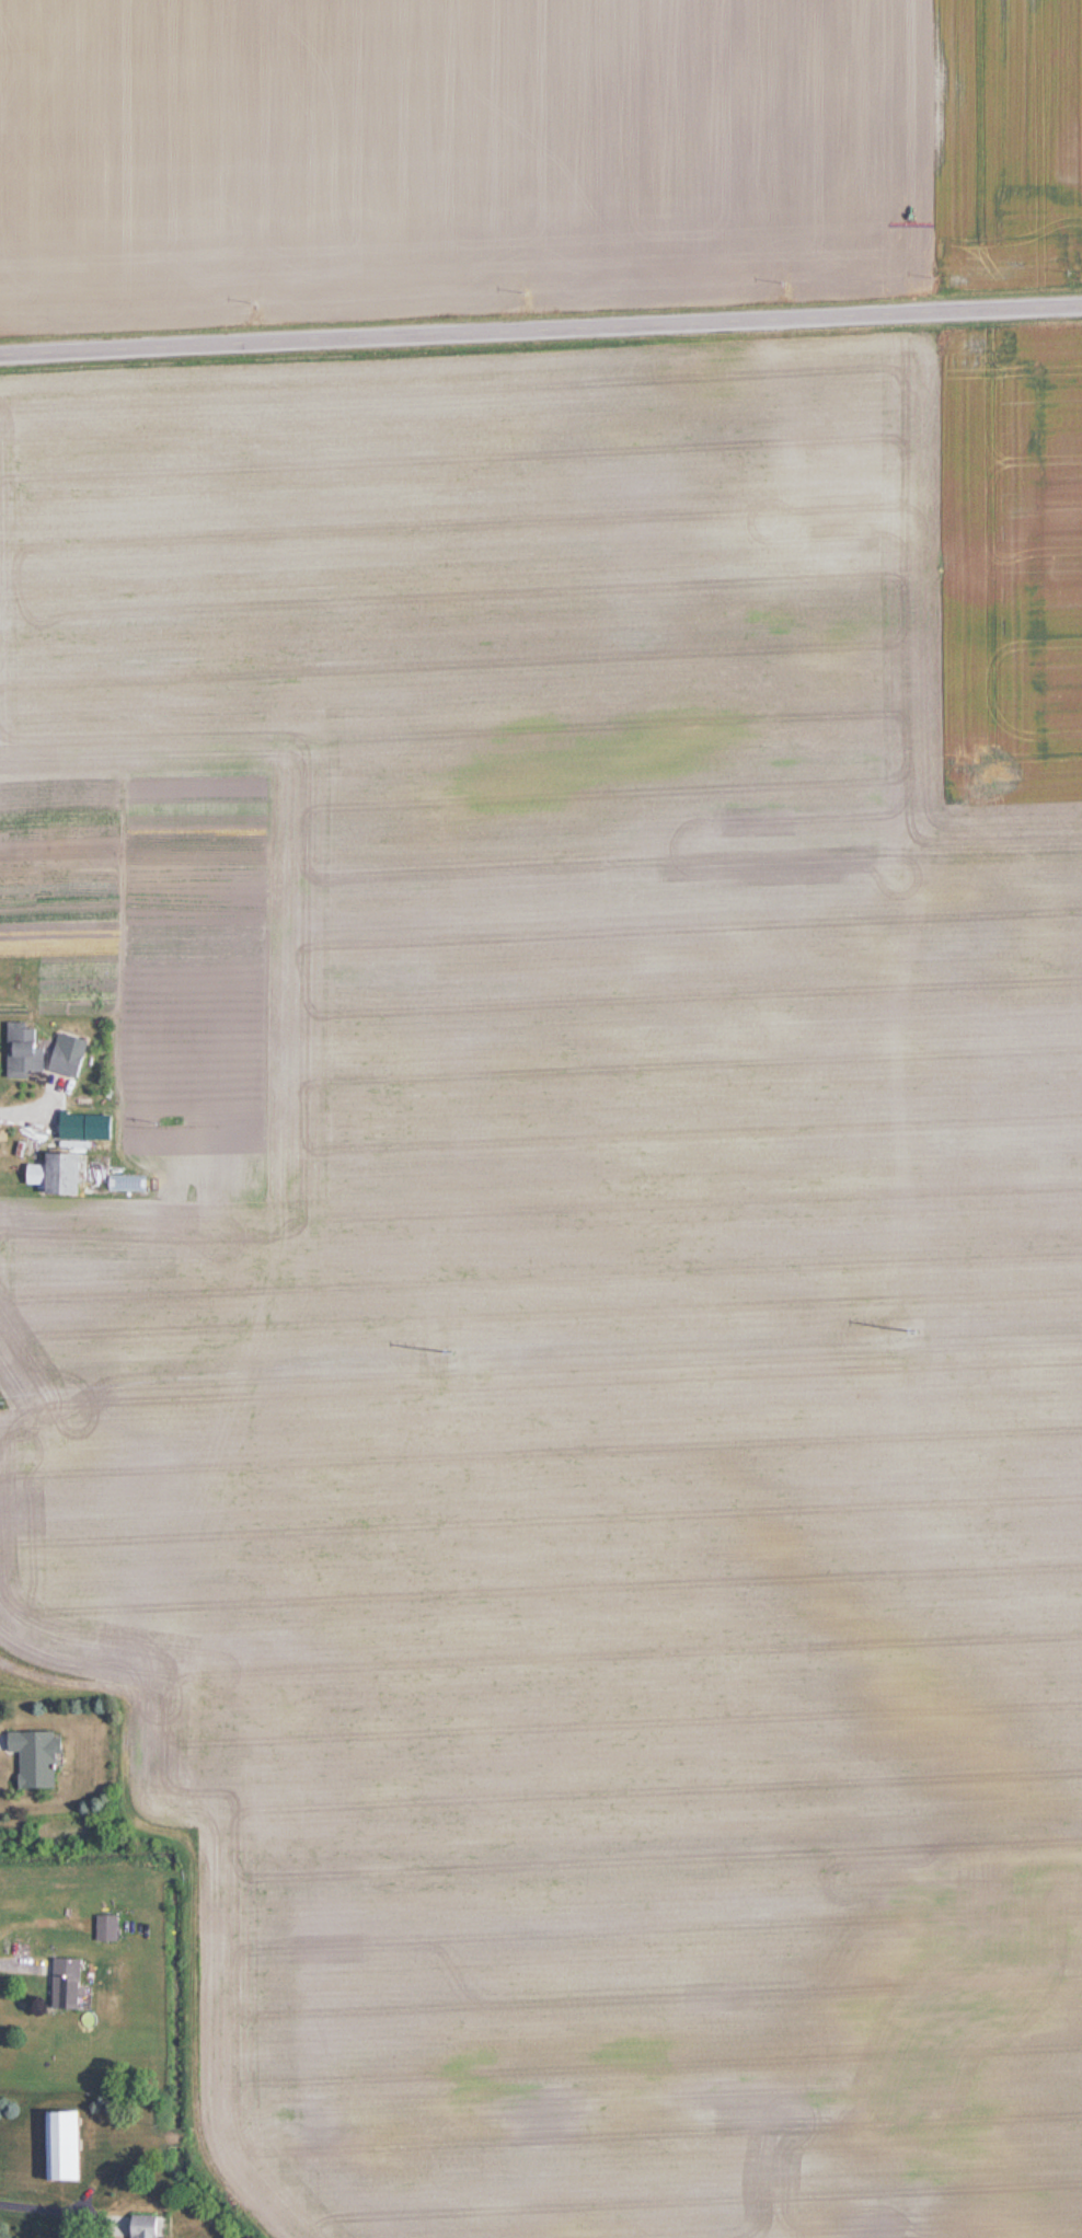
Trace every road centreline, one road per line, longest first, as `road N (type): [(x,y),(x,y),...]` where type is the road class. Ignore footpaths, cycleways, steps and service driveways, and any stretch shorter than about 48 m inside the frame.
road 1 (tertiary): [(0,355),(1081,308)]

